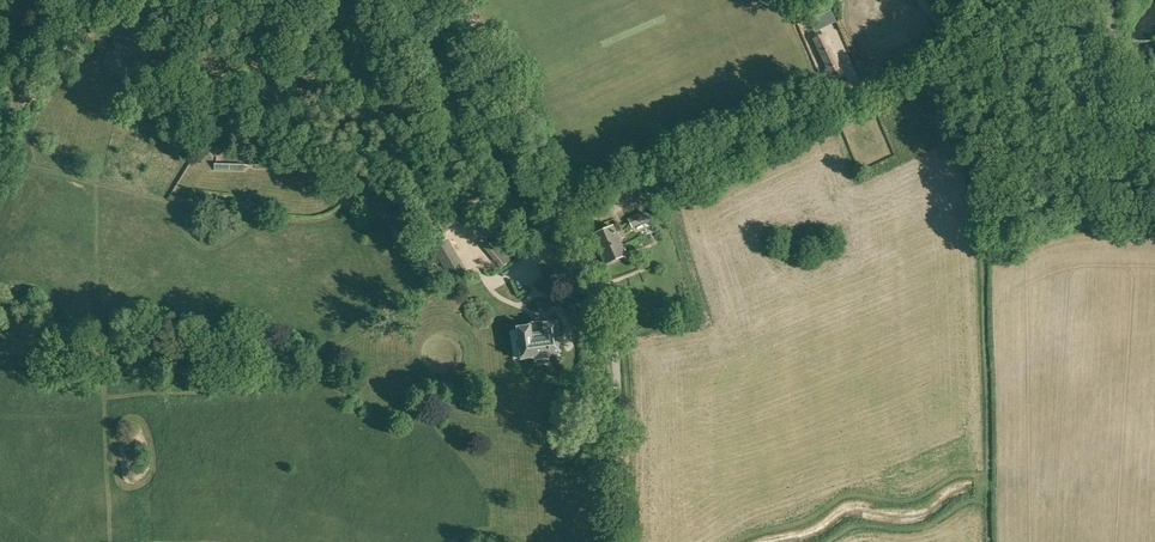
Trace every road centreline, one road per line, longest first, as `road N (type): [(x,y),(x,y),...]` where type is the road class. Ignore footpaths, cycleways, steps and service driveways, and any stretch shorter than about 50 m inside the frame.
road 1 (unclassified): [(571,228),(1049,0)]
road 2 (unclassified): [(618,541),(612,359),(600,298),(571,228)]
road 3 (unclassified): [(460,0),(571,228)]
road 4 (unclassified): [(1100,0),(1109,27),(1110,193),(1129,212),(1154,215)]

